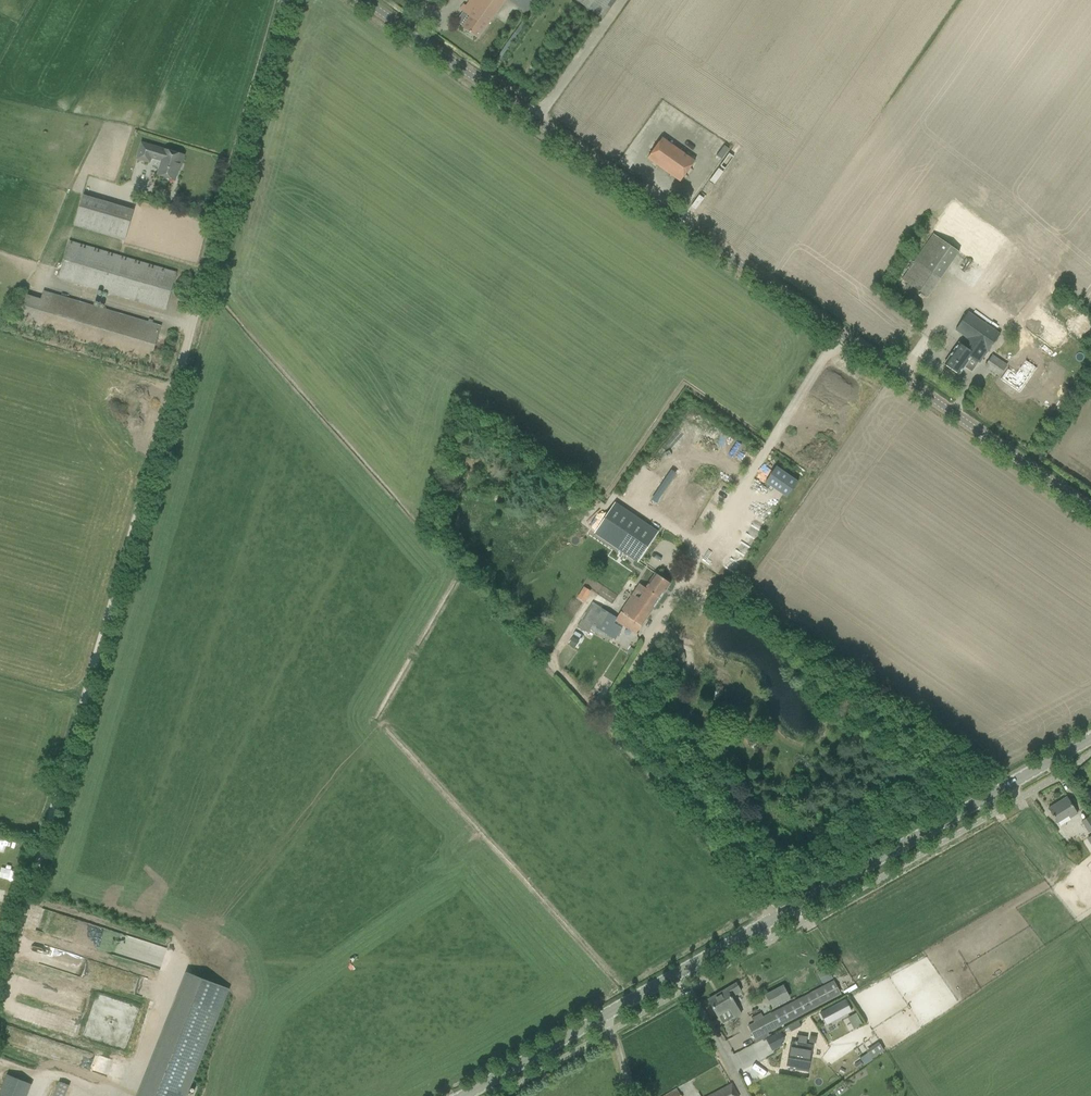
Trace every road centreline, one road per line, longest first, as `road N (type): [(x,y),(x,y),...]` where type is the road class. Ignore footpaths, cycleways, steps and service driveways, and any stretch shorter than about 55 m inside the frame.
road 1 (unclassified): [(0,1001),(288,0)]
road 2 (unclassified): [(1090,512),(360,0)]
road 3 (tertiary): [(774,917),(1090,741)]
road 4 (unclassified): [(774,917),(590,702)]
road 5 (tertiary): [(462,1095),(680,972)]
road 6 (unclassified): [(746,1095),(680,972)]

